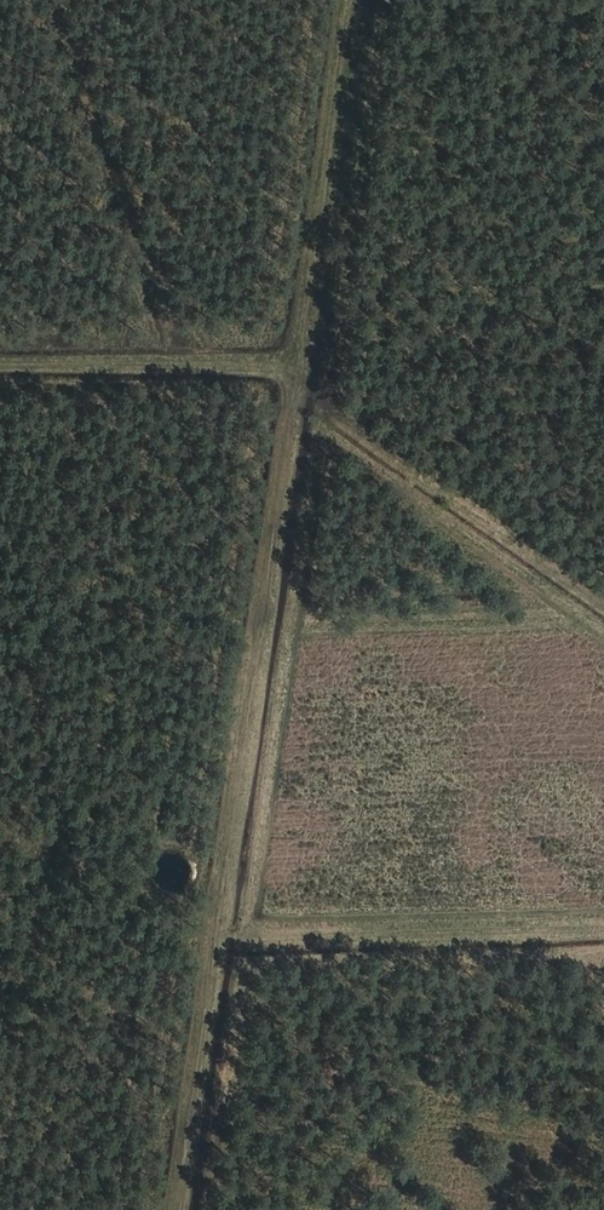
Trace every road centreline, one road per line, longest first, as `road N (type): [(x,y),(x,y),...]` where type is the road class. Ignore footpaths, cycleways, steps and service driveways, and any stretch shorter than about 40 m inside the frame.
road 1 (track): [(173,1209),(348,0)]
road 2 (track): [(0,356),(292,357),(603,577)]
road 3 (track): [(210,939),(603,929)]

